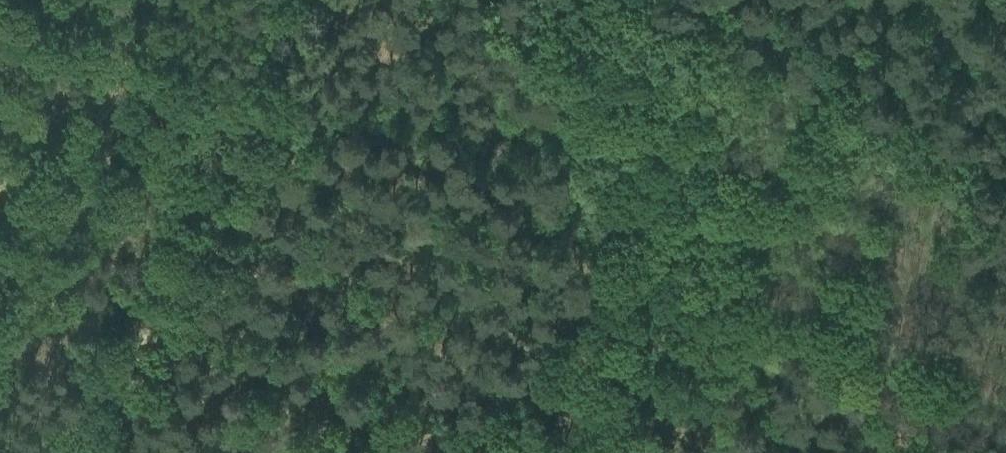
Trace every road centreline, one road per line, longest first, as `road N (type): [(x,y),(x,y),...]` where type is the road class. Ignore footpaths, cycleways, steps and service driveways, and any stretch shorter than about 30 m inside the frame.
road 1 (track): [(285,0),(92,452)]

